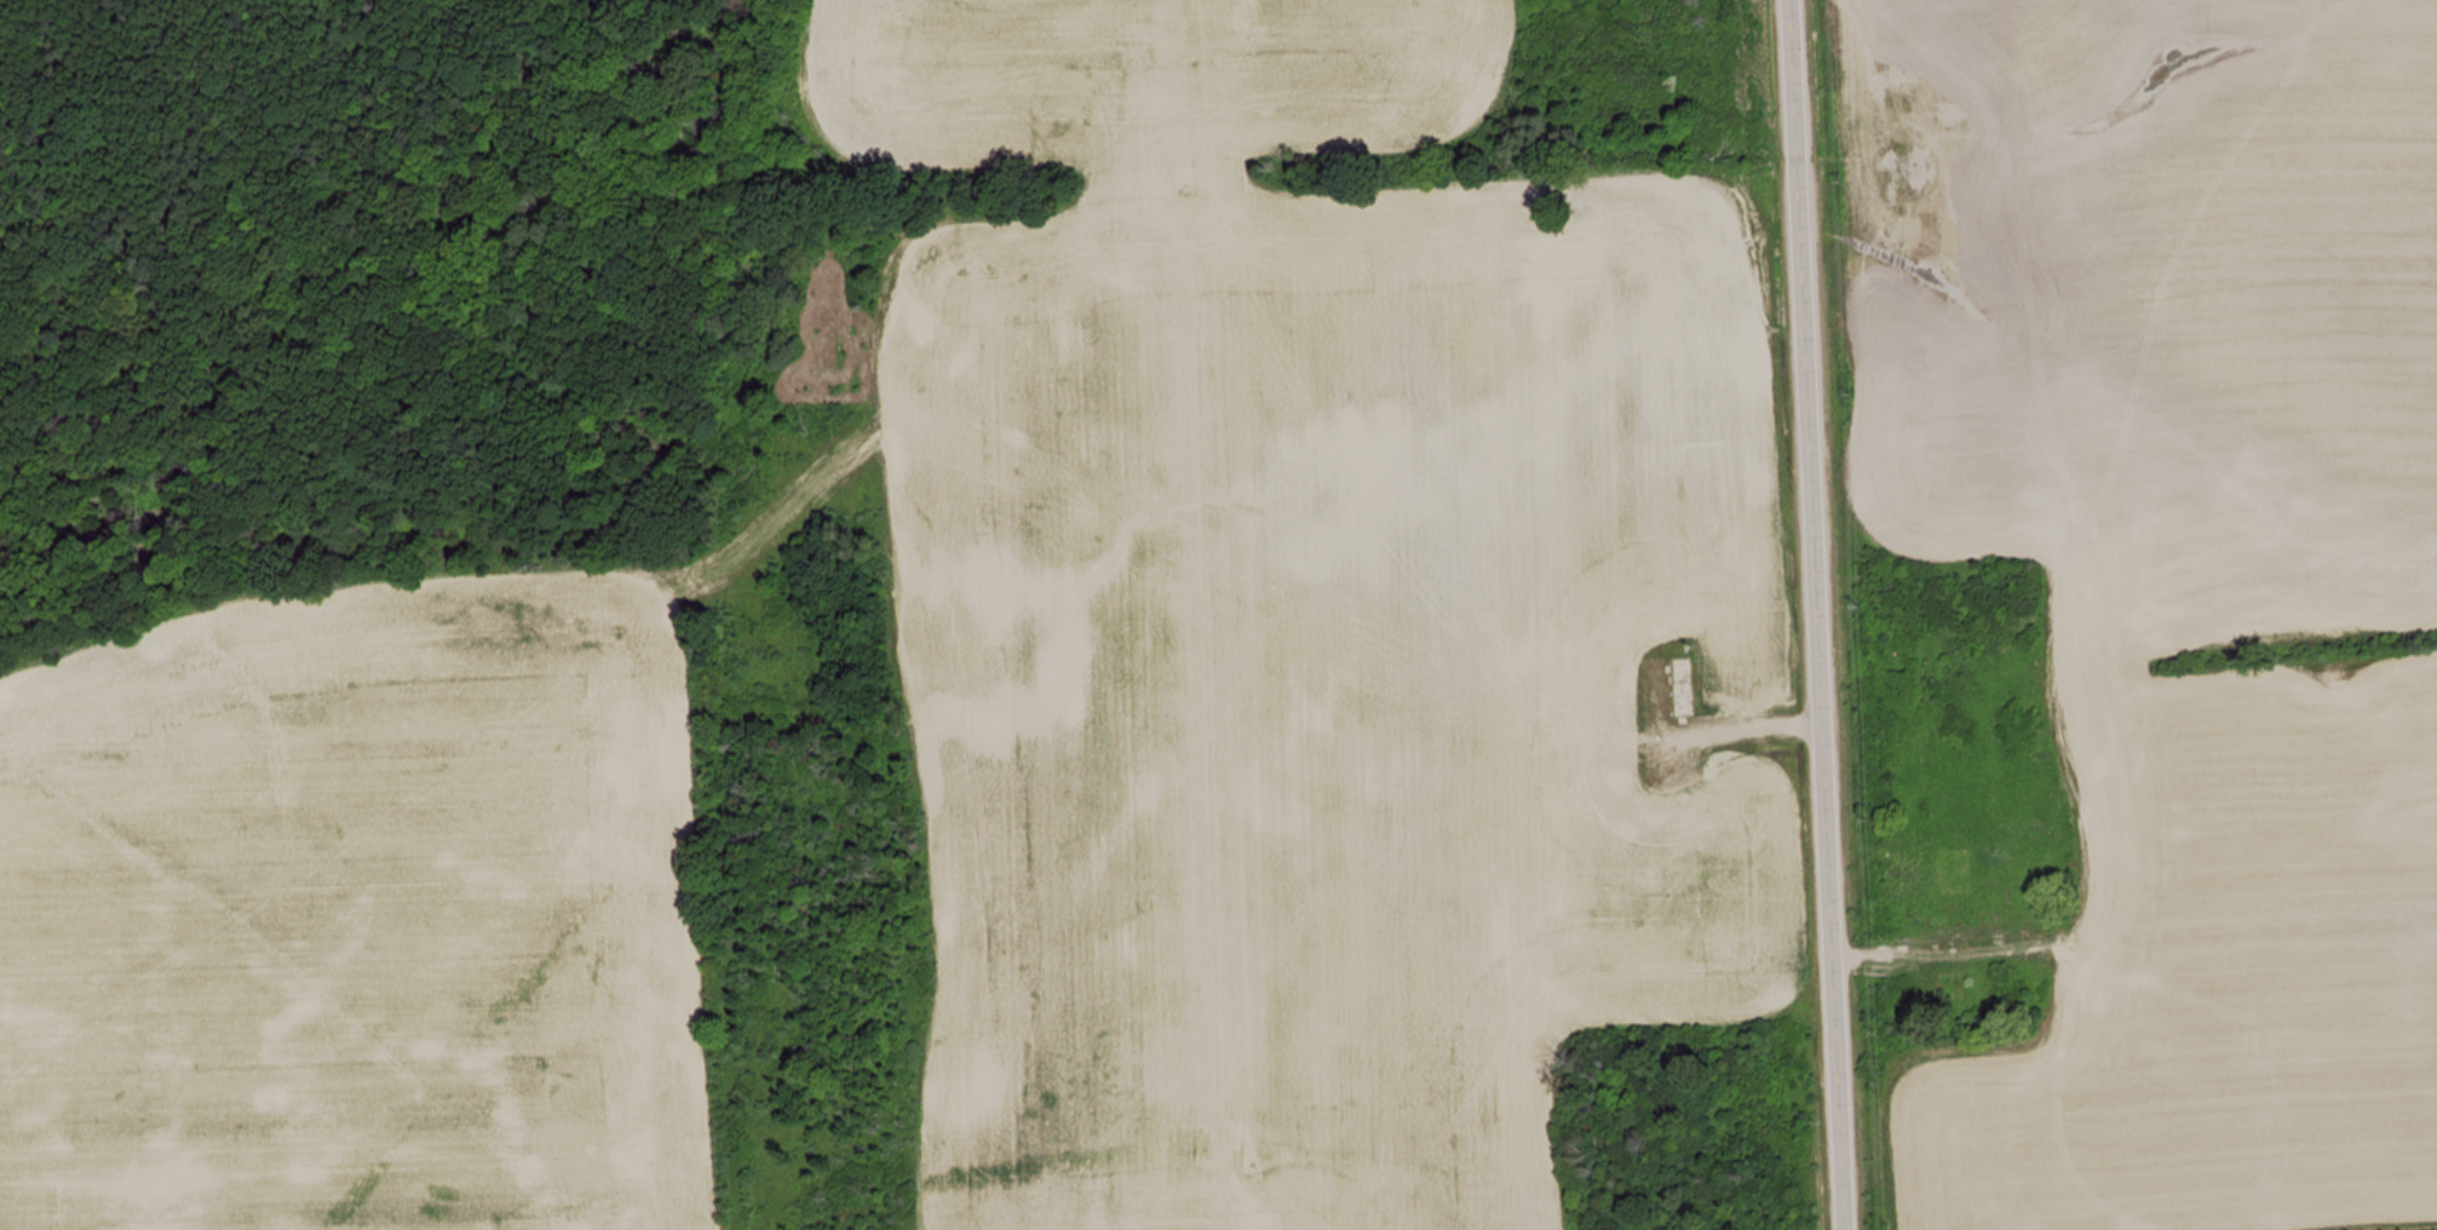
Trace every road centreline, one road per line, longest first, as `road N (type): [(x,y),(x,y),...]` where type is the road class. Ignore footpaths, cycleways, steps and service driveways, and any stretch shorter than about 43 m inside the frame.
road 1 (residential): [(1842,1229),(1788,0)]

